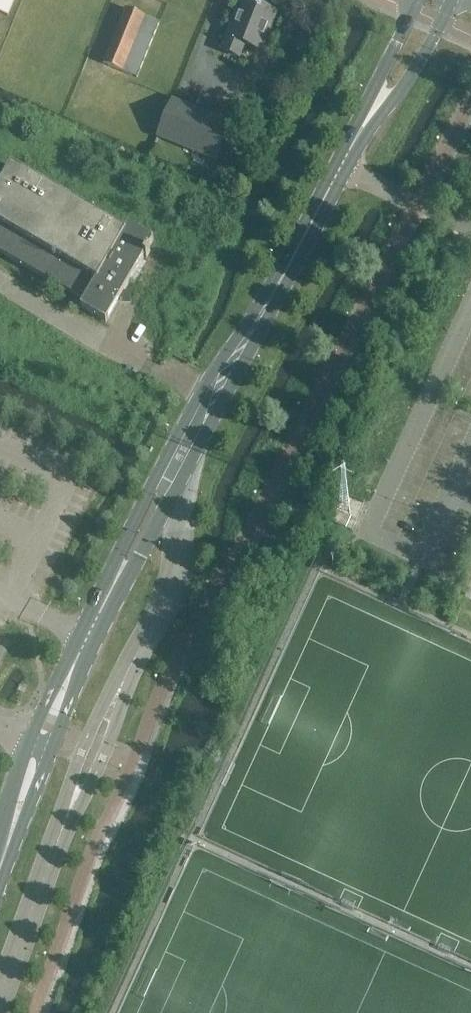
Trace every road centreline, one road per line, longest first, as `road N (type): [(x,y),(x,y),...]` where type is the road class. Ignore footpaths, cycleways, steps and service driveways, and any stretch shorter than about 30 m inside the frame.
road 1 (secondary): [(44,734),(177,467),(438,0)]
road 2 (secondary): [(0,855),(44,734)]

